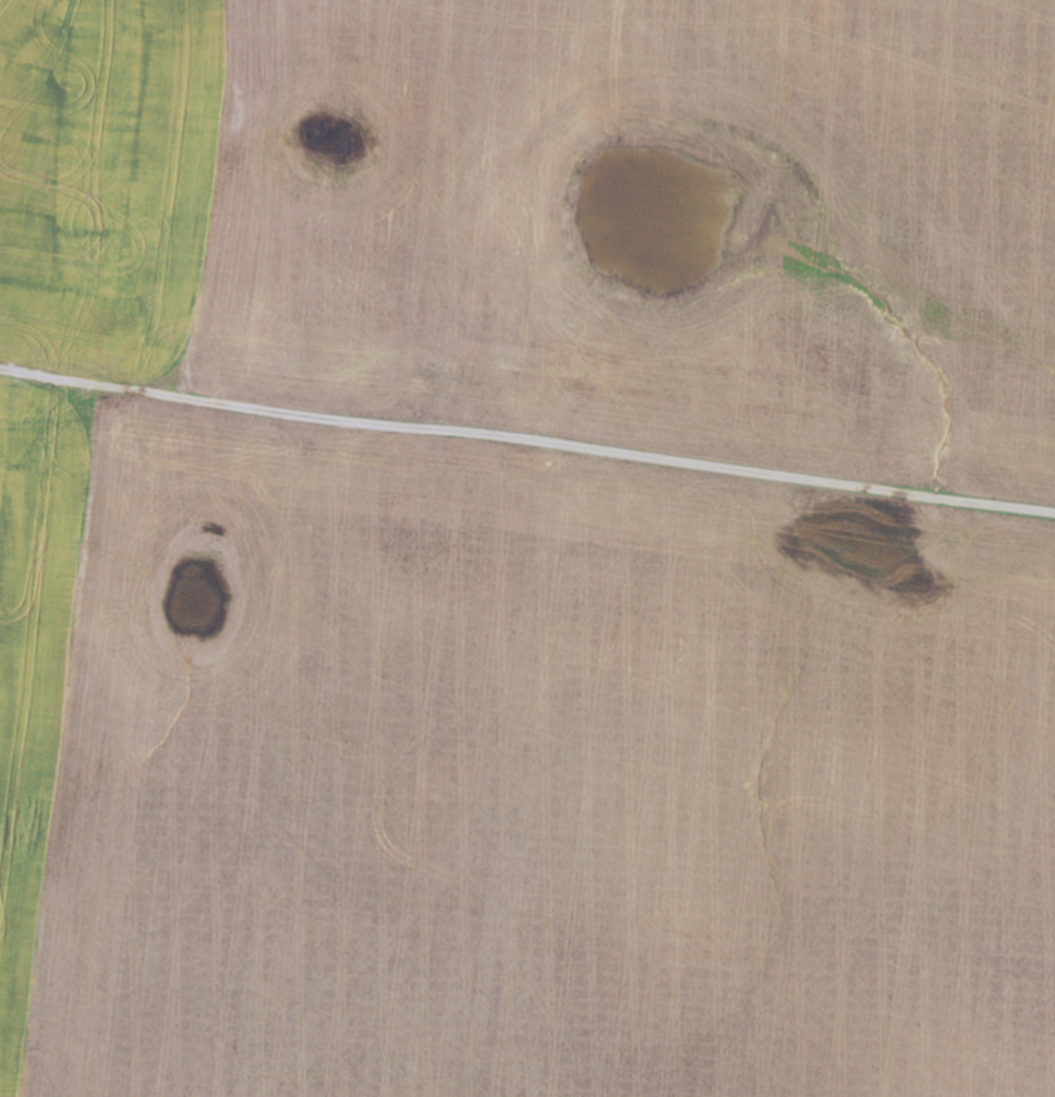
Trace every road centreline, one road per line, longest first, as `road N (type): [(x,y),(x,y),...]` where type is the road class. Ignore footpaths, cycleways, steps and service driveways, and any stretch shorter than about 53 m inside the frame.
road 1 (residential): [(1054,659),(227,629)]

